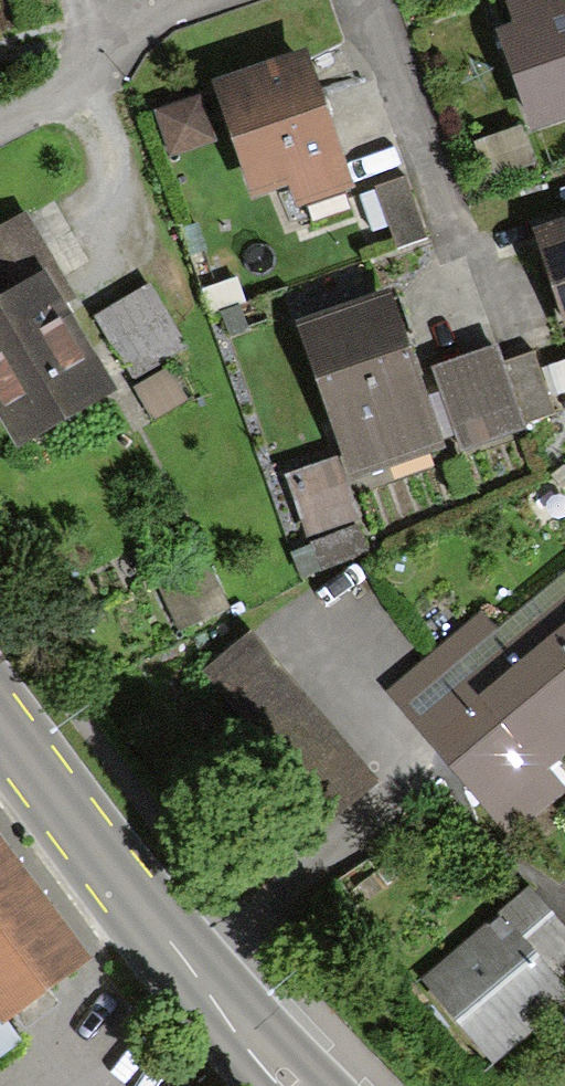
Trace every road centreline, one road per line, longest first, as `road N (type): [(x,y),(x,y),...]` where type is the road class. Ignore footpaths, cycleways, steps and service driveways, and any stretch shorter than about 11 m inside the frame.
road 1 (primary): [(0,724),(187,978),(292,1085)]
road 2 (residential): [(0,123),(83,83),(115,37)]

